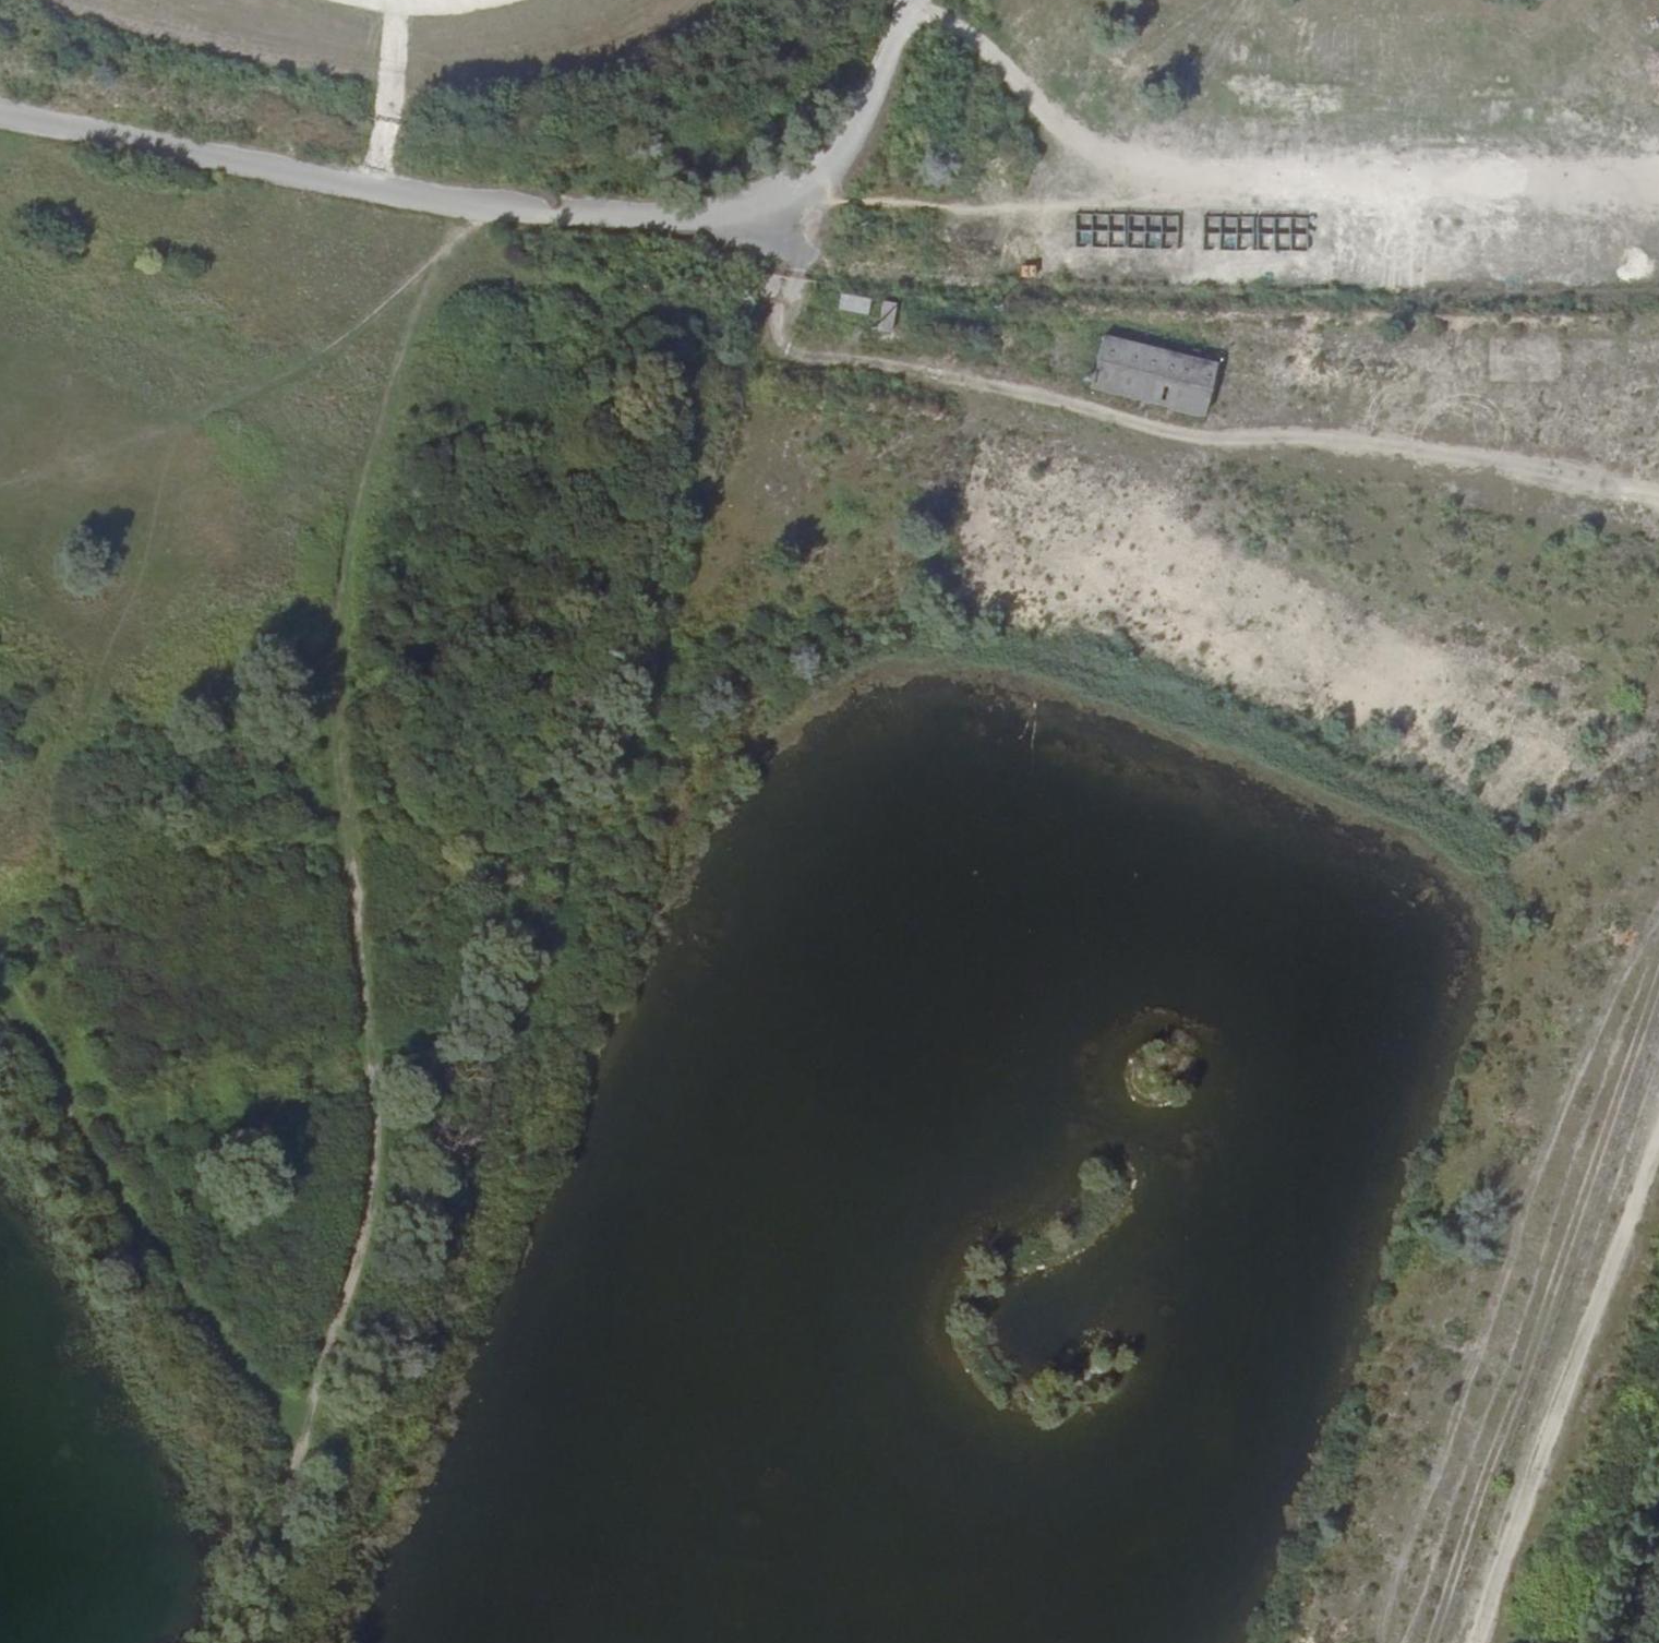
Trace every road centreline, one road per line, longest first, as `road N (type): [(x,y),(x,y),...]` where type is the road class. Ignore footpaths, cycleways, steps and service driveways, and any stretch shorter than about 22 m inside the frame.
road 1 (track): [(378,185),(400,71),(446,0)]

